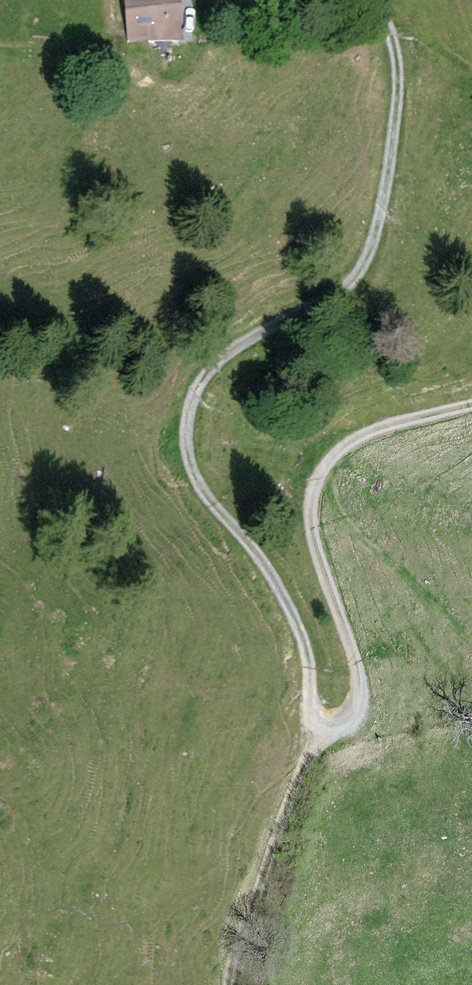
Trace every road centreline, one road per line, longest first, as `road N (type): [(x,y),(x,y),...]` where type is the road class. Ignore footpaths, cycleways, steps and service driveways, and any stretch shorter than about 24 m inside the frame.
road 1 (track): [(471,414),(400,430),(347,452),(320,488),(315,529),(360,664),(365,709),(348,727),(324,733),(315,716),(307,638),(261,555),(205,492),(190,454),(190,400),(211,359),(352,290),(370,261),(398,150),(398,50),(377,0)]
road 2 (track): [(324,733),(259,911),(252,984)]

